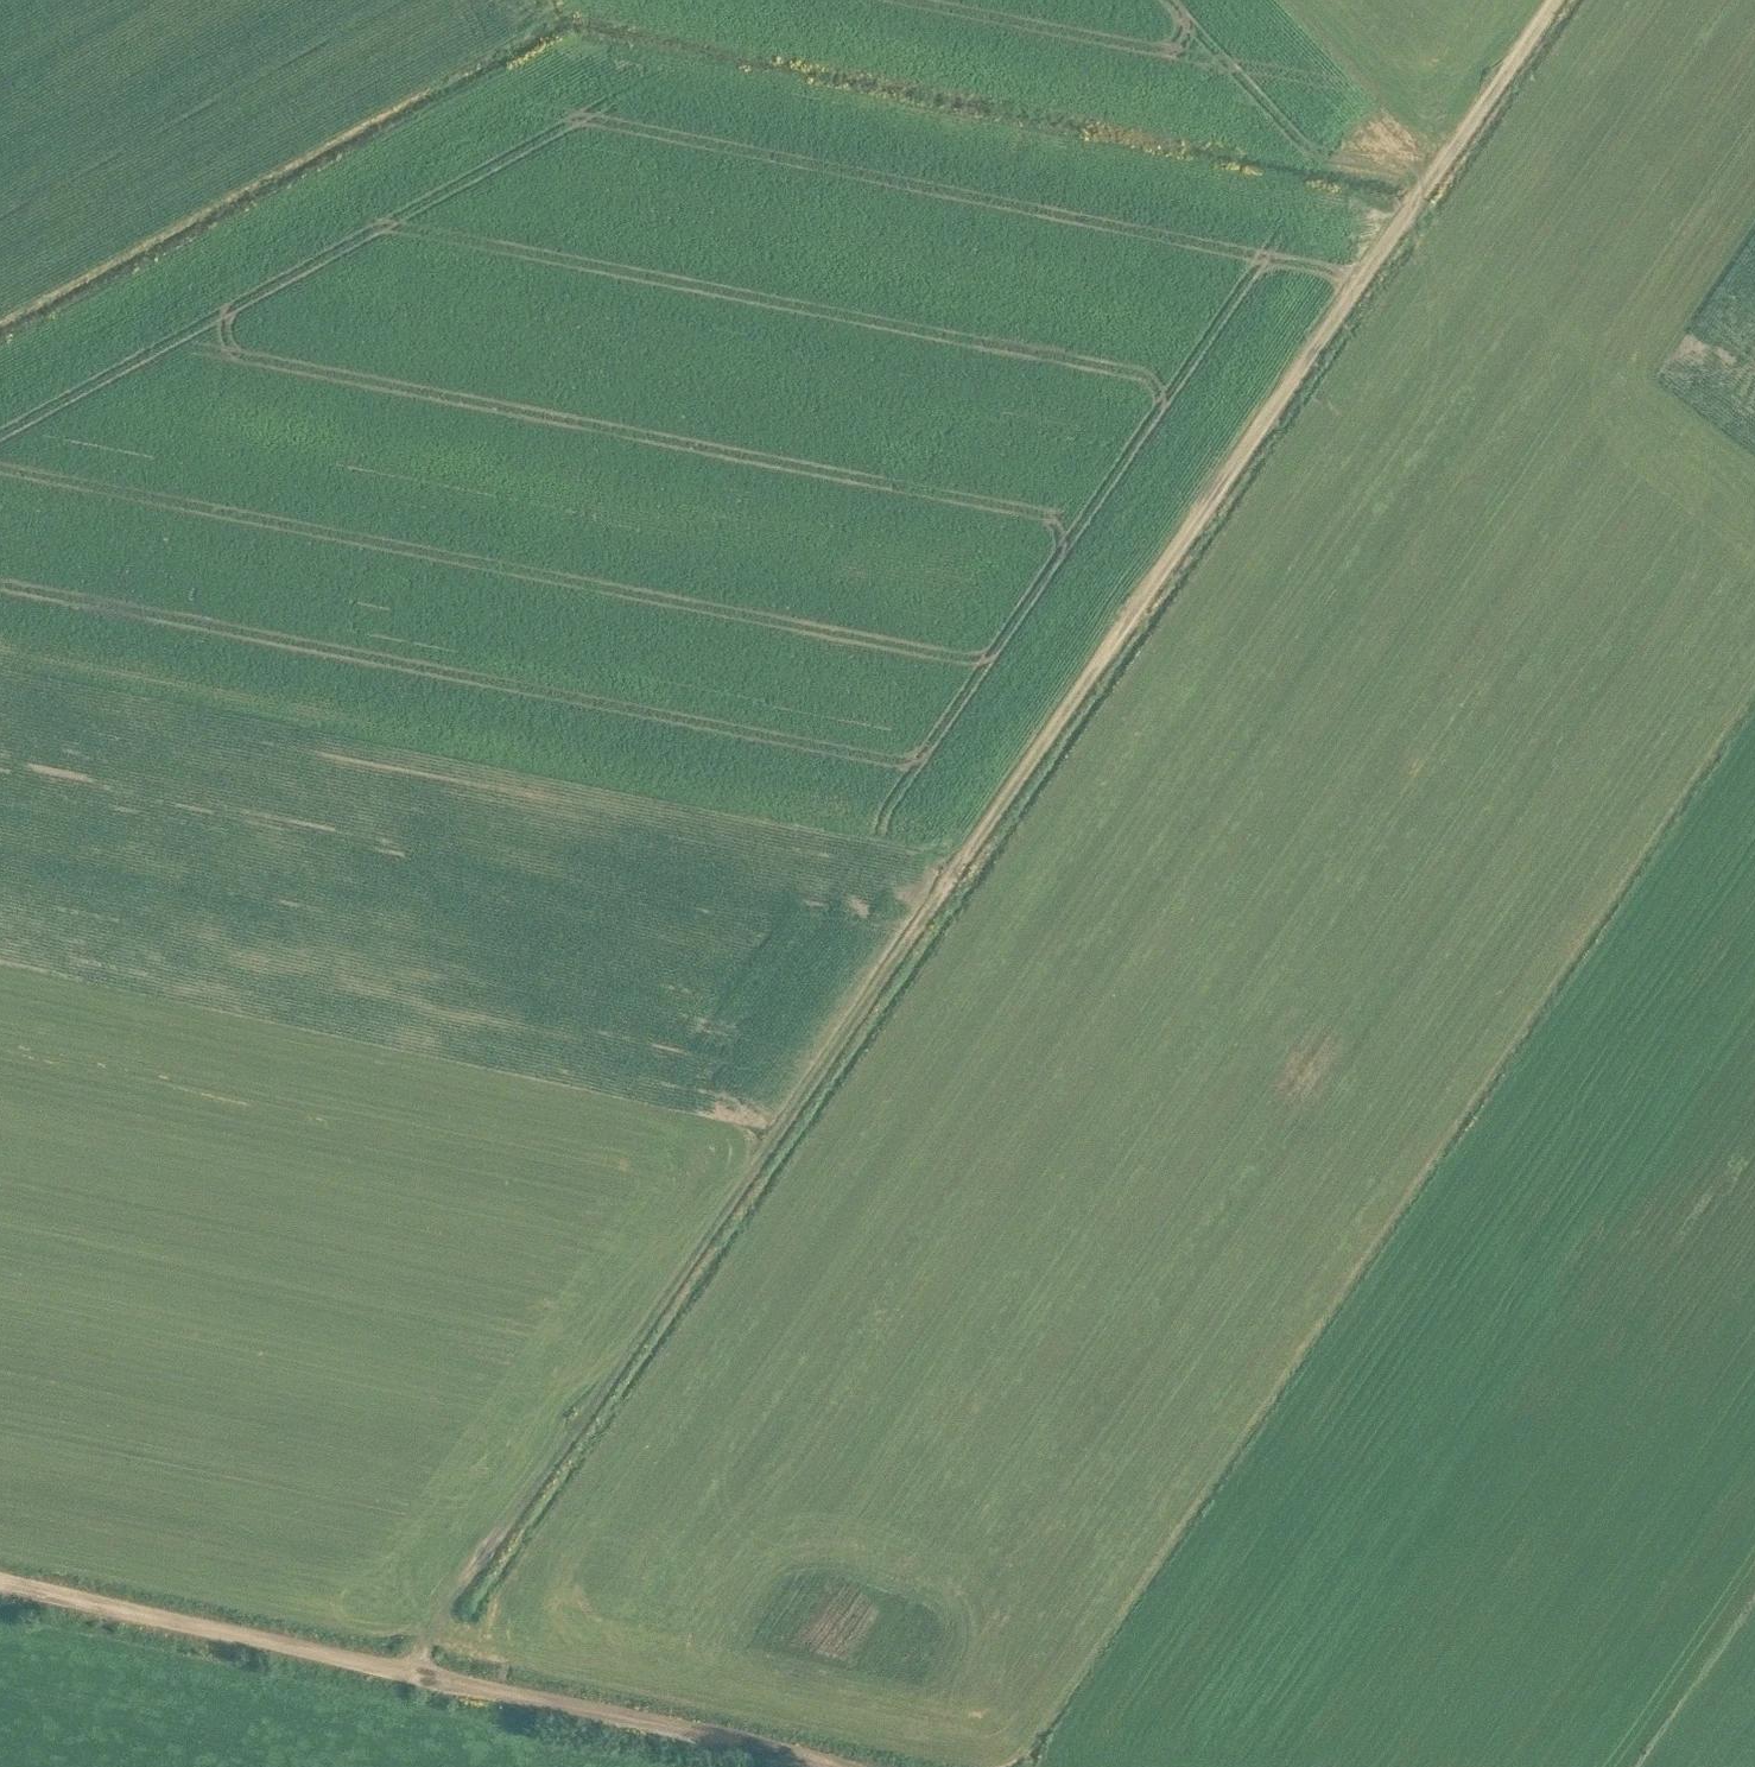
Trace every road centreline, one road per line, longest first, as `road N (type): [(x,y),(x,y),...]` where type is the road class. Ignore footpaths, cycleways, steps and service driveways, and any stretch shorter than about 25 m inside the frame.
road 1 (track): [(849,1766),(0,1583)]

